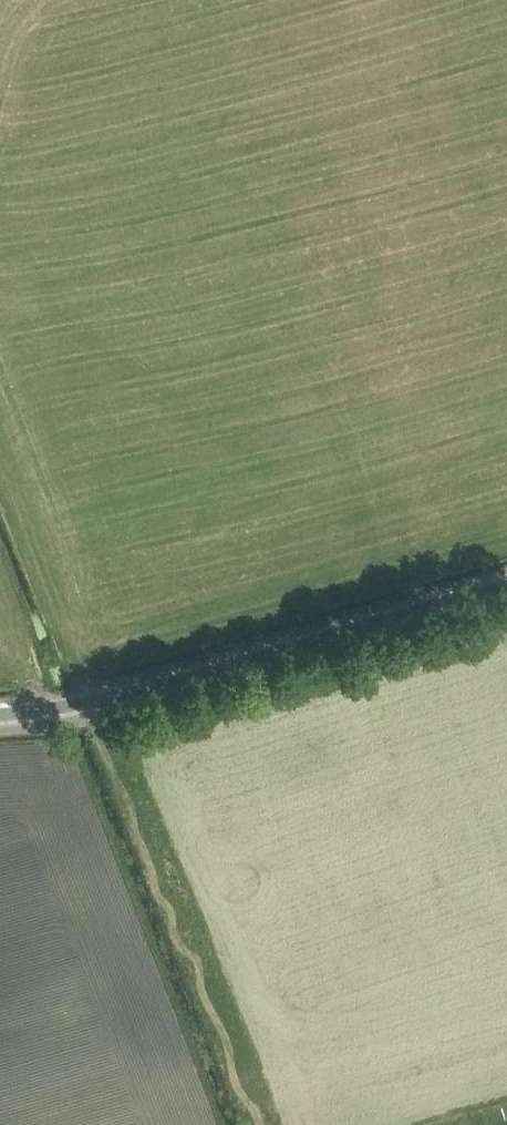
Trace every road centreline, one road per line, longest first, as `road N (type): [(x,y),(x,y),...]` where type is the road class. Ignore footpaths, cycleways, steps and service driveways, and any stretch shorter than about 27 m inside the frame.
road 1 (tertiary): [(506,584),(111,699),(0,715)]

